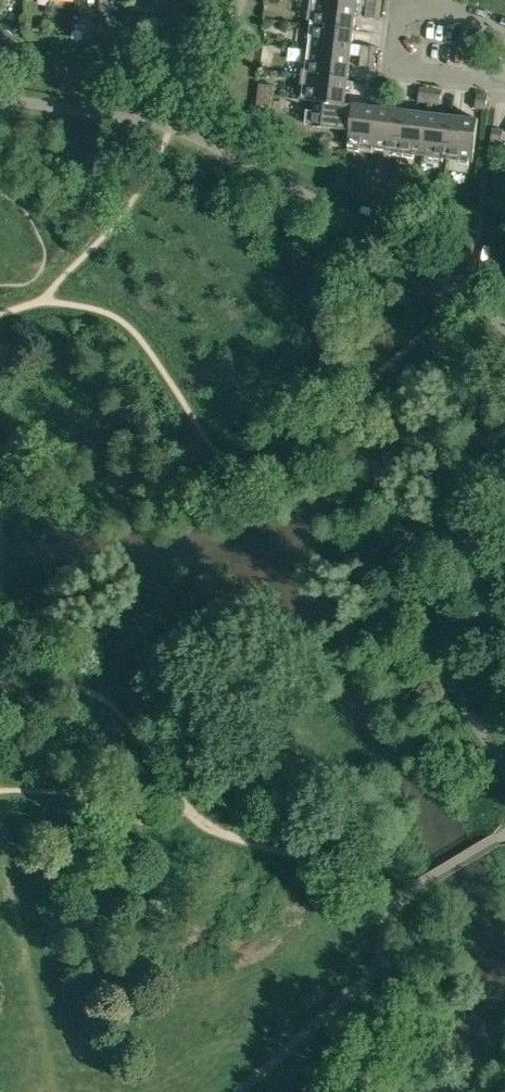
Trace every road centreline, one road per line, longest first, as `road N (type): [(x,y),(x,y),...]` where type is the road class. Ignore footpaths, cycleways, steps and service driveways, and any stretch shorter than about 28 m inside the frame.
road 1 (residential): [(398,8),(391,67),(504,80)]

